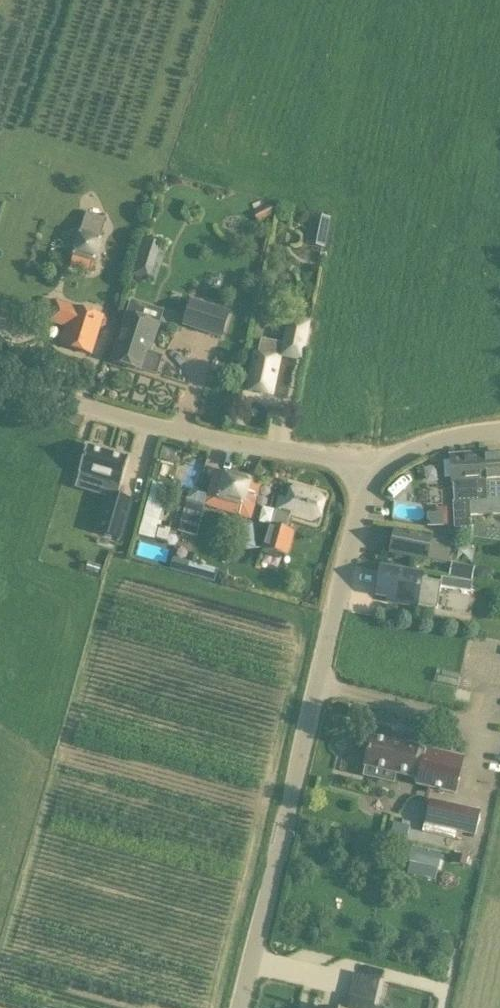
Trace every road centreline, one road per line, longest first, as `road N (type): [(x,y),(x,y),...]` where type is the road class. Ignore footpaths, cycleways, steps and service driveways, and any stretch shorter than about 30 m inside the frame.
road 1 (unclassified): [(241,1007),(370,467)]
road 2 (unclassified): [(370,467),(89,409),(0,372)]
road 3 (unclassified): [(370,467),(435,443),(499,431)]

